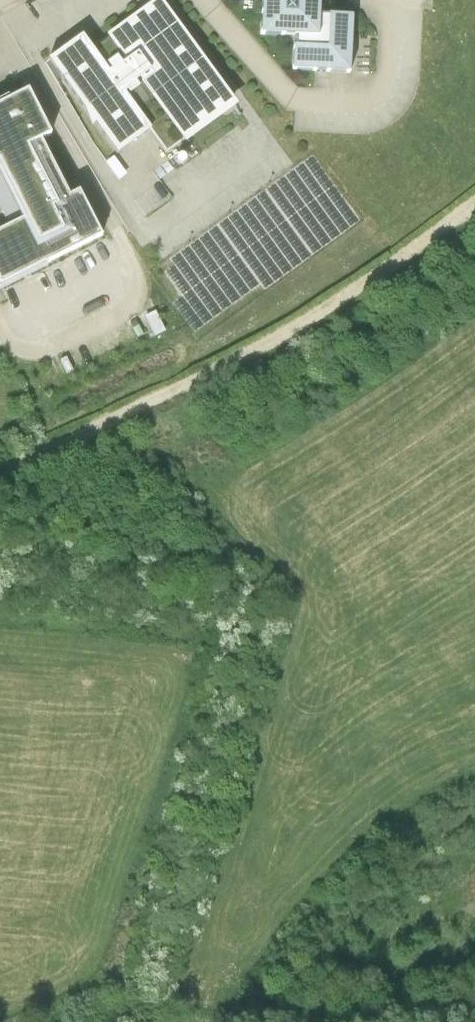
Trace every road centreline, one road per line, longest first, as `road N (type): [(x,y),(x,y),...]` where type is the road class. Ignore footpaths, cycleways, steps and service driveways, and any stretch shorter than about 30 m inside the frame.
road 1 (track): [(0,473),(221,369),(362,285),(474,205)]

